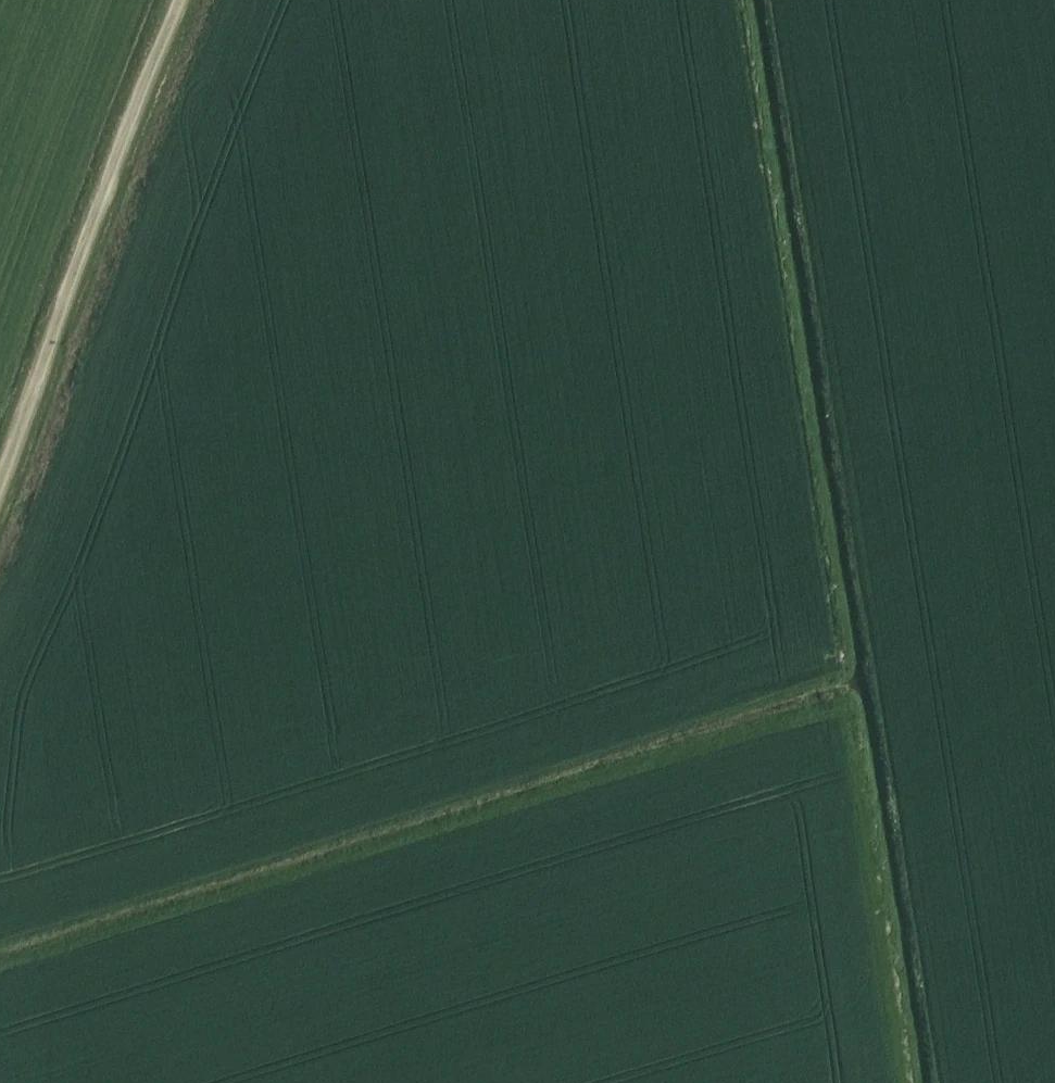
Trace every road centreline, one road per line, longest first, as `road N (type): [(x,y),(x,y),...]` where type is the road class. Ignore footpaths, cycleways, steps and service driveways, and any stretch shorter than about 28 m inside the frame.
road 1 (track): [(188,0),(0,466)]

